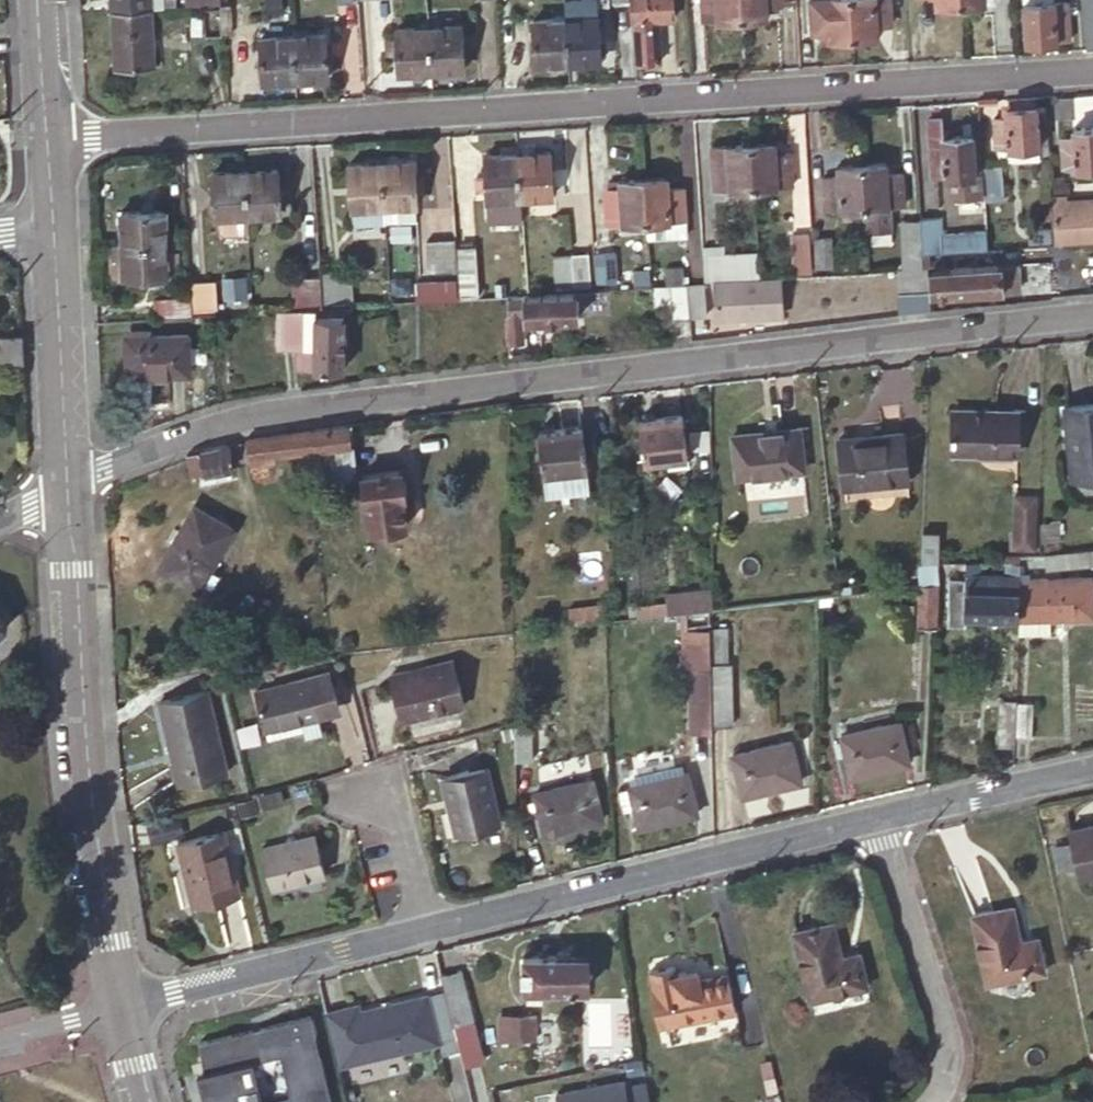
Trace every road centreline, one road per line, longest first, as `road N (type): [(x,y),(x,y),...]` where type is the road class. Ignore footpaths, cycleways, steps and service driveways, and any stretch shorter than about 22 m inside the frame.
road 1 (residential): [(43,137),(1092,70)]
road 2 (tertiary): [(1092,316),(214,423),(63,486)]
road 3 (secondary): [(120,1004),(84,738),(63,486)]
road 4 (residential): [(426,928),(876,816)]
road 5 (residential): [(120,1004),(426,928)]
road 6 (residential): [(876,816),(940,1041),(939,1092),(930,1101)]
road 7 (secondary): [(63,486),(49,221)]
road 8 (residential): [(876,816),(1092,763)]
road 9 (residential): [(339,801),(379,798),(403,833),(426,928)]
road 10 (secondary): [(43,137),(36,0)]
road 11 (residential): [(0,1037),(120,1004)]

